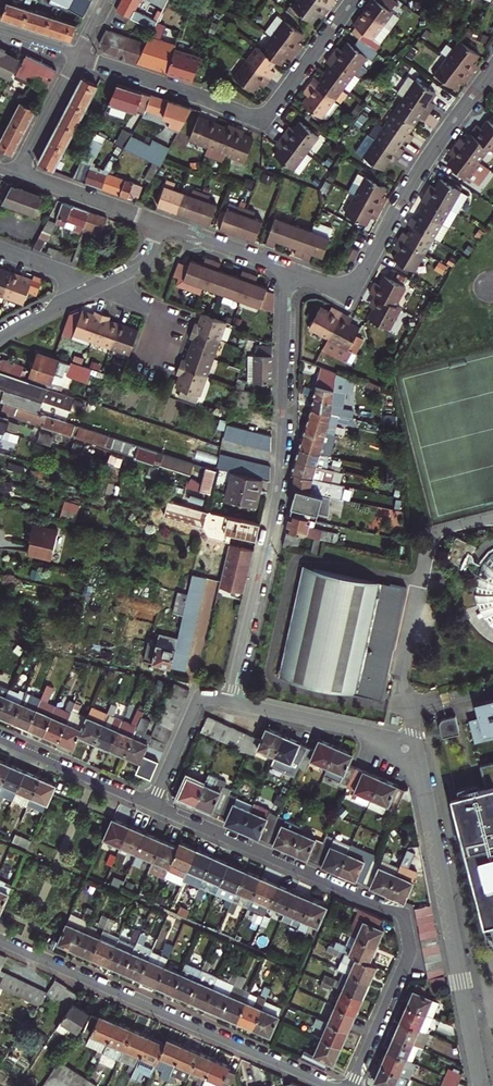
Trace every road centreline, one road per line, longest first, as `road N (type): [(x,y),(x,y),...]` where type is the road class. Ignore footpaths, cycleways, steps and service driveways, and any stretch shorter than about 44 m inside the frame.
road 1 (residential): [(352,1085),(410,954),(401,912),(152,806)]
road 2 (residential): [(293,272),(285,295),(279,486),(228,701)]
road 3 (residential): [(329,1085),(0,942)]
road 4 (residential): [(352,0),(260,120),(78,56)]
road 5 (residential): [(293,272),(334,287),(356,283),(429,155),(492,67)]
road 6 (residential): [(423,779),(481,1085)]
road 7 (residential): [(228,701),(355,729),(393,749)]
road 8 (residential): [(0,739),(152,806)]
road 9 (residential): [(21,174),(163,225)]
road 10 (residential): [(152,806),(202,696),(228,701)]
road 11 (residential): [(163,225),(293,272)]
road 12 (residential): [(78,56),(21,174)]

